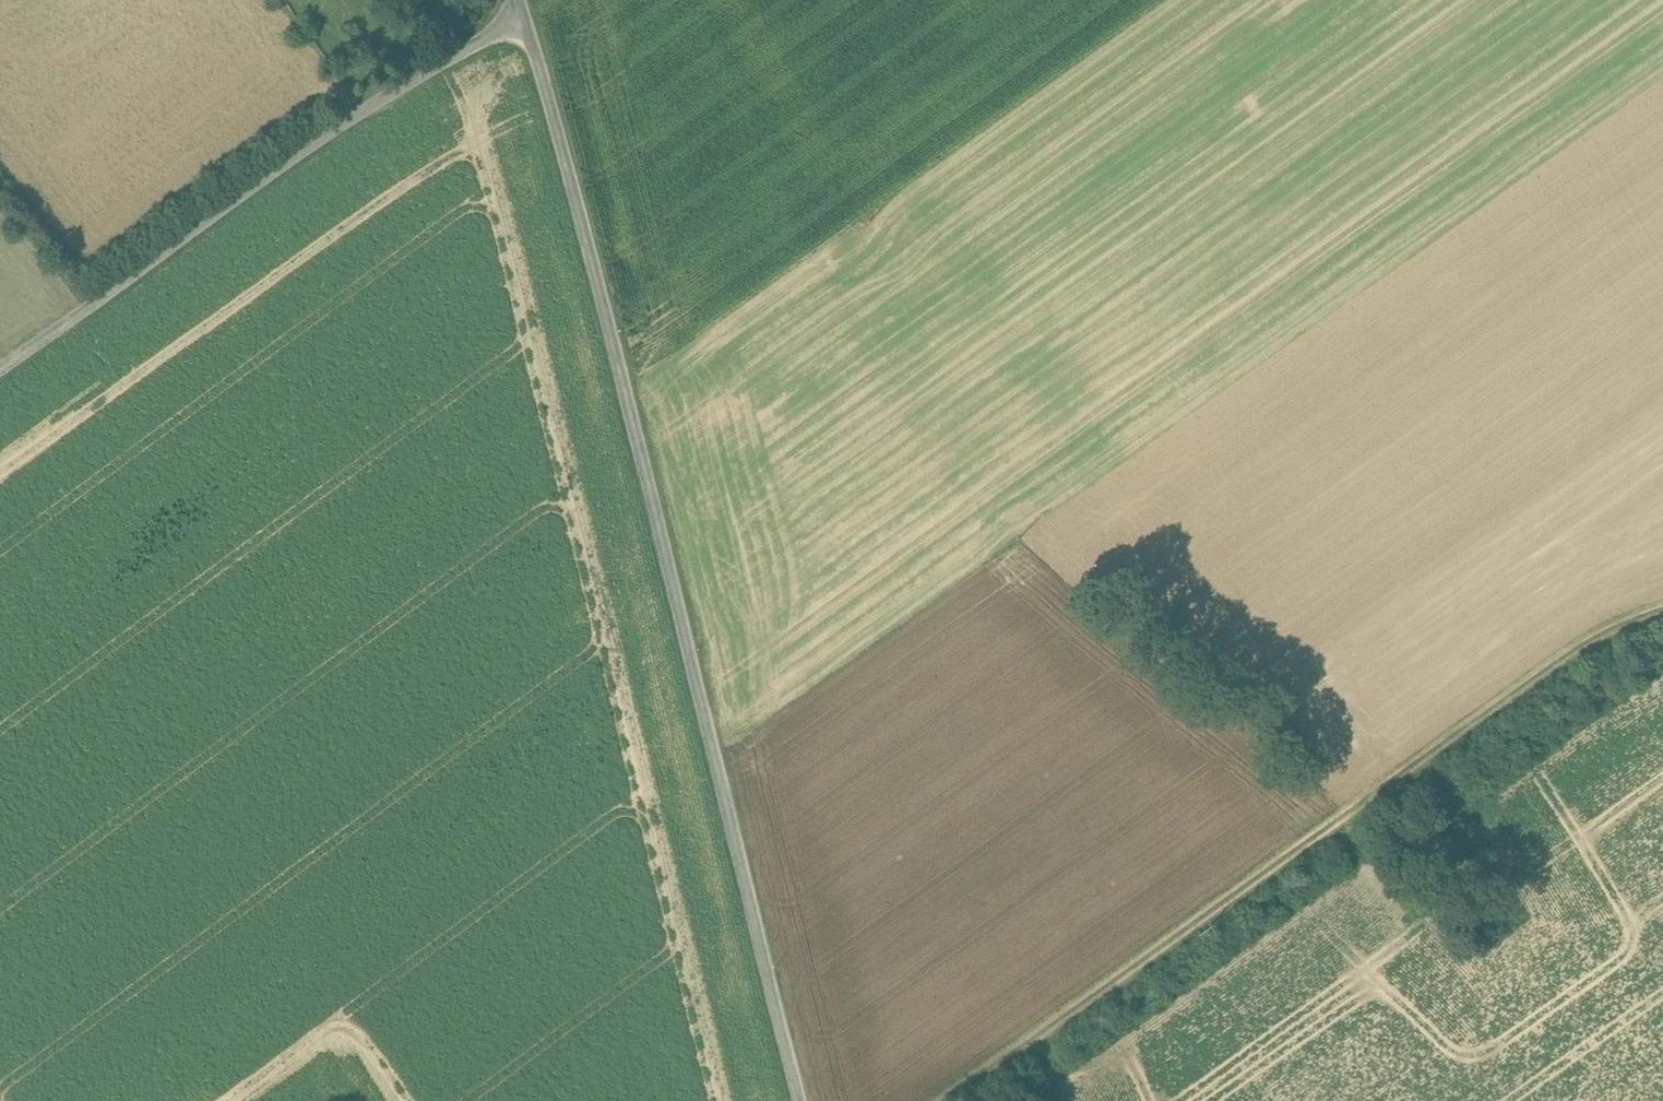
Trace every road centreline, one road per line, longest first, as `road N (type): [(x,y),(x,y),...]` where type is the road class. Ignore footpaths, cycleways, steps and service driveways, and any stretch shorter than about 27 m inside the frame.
road 1 (unclassified): [(526,13),(805,1100)]
road 2 (track): [(1662,612),(1604,629),(943,1100)]
road 3 (unclassified): [(0,369),(369,107),(526,13)]

